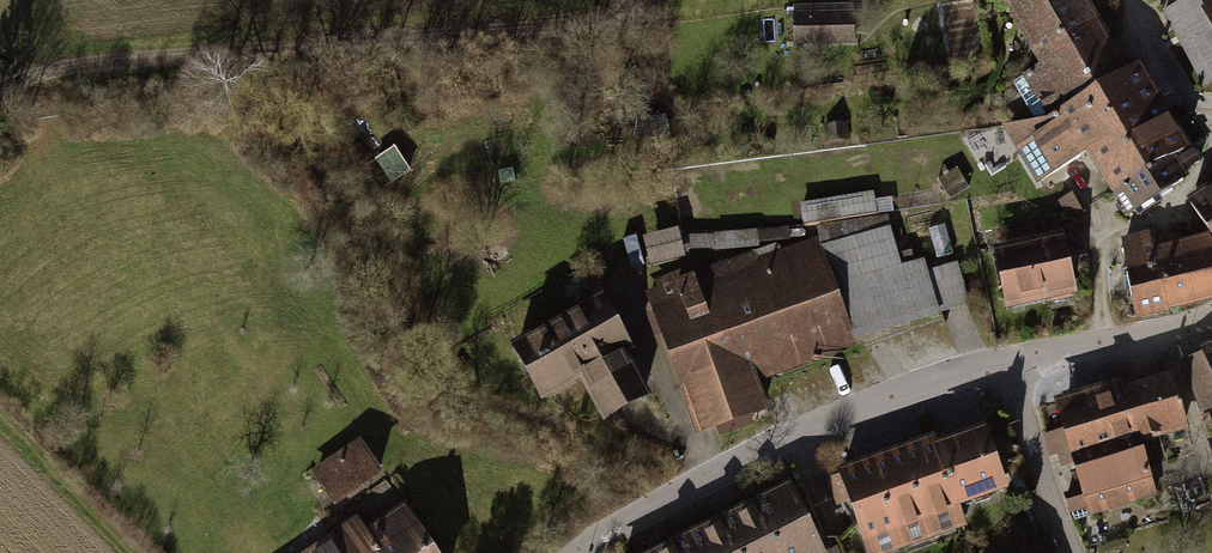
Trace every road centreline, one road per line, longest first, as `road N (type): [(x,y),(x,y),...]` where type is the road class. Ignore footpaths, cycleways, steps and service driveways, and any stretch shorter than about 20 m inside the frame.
road 1 (track): [(0,92),(29,76),(118,61),(588,28),(633,0)]
road 2 (residential): [(1006,363),(797,435),(578,552)]
road 3 (residential): [(1211,316),(1175,331),(1006,363)]
road 4 (residential): [(1080,552),(1006,363)]

